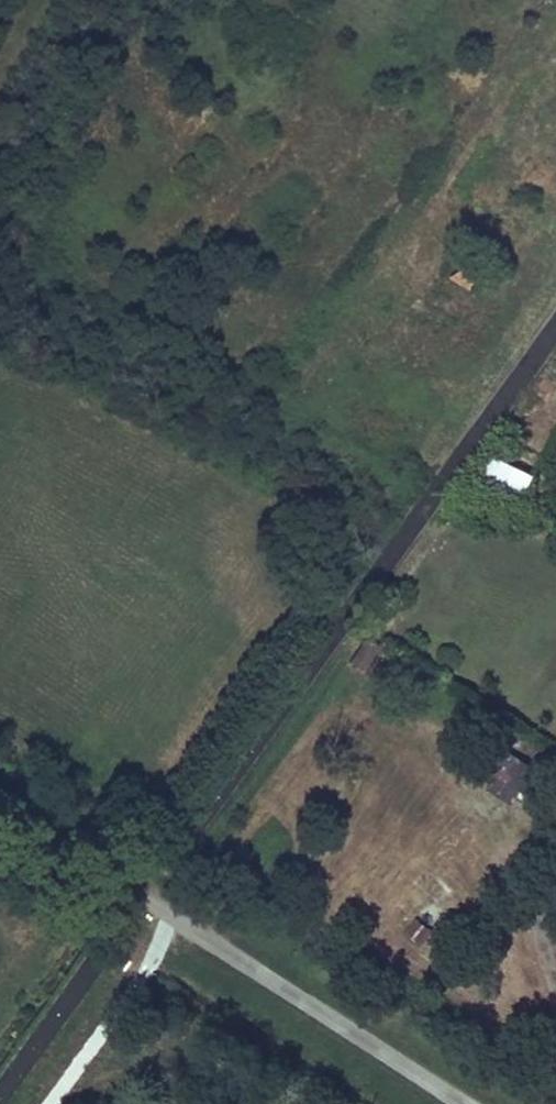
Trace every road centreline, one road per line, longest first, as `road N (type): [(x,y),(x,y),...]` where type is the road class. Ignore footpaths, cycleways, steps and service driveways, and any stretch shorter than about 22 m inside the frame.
road 1 (residential): [(459,1103),(167,916)]

